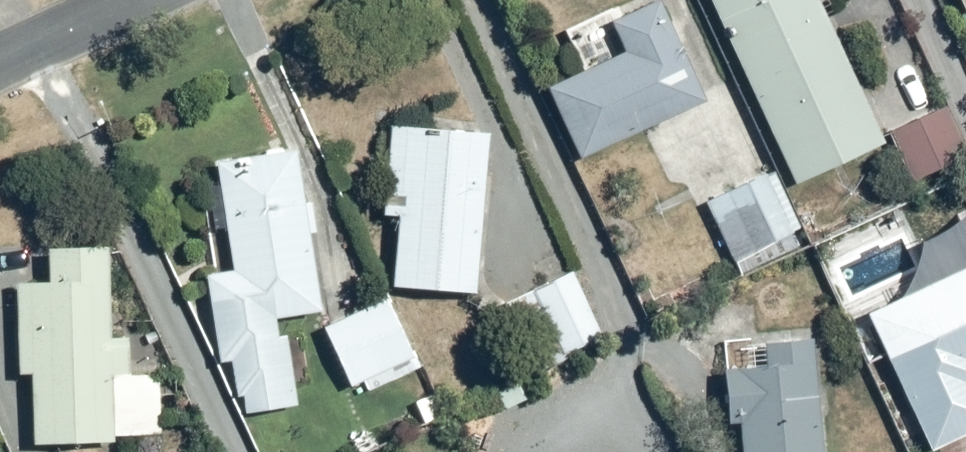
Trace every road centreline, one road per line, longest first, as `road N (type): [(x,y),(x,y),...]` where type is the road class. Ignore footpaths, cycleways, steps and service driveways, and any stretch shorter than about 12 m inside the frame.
road 1 (residential): [(0,60),(129,0)]

